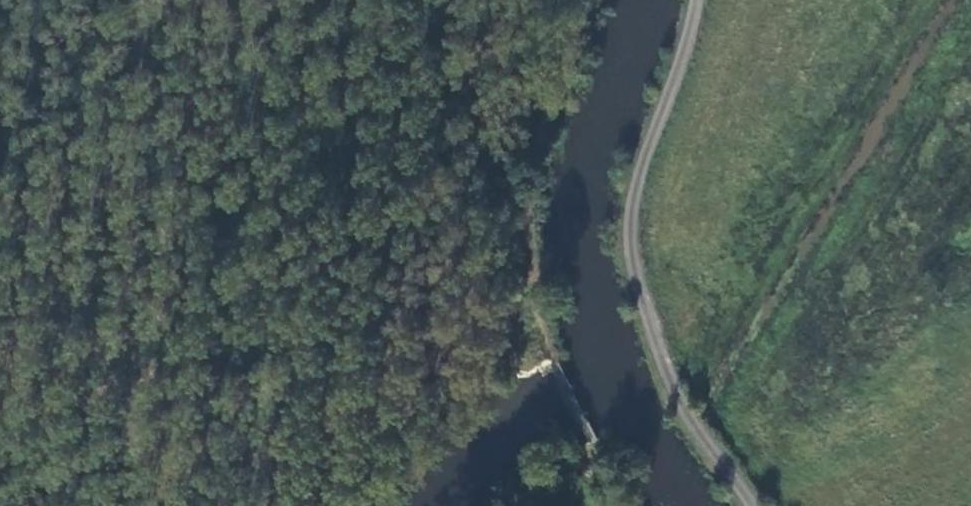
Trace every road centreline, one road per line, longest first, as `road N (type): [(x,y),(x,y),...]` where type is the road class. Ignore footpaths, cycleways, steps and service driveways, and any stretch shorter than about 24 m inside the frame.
road 1 (unclassified): [(751,505),(677,392),(631,247),(639,182),(697,0)]

